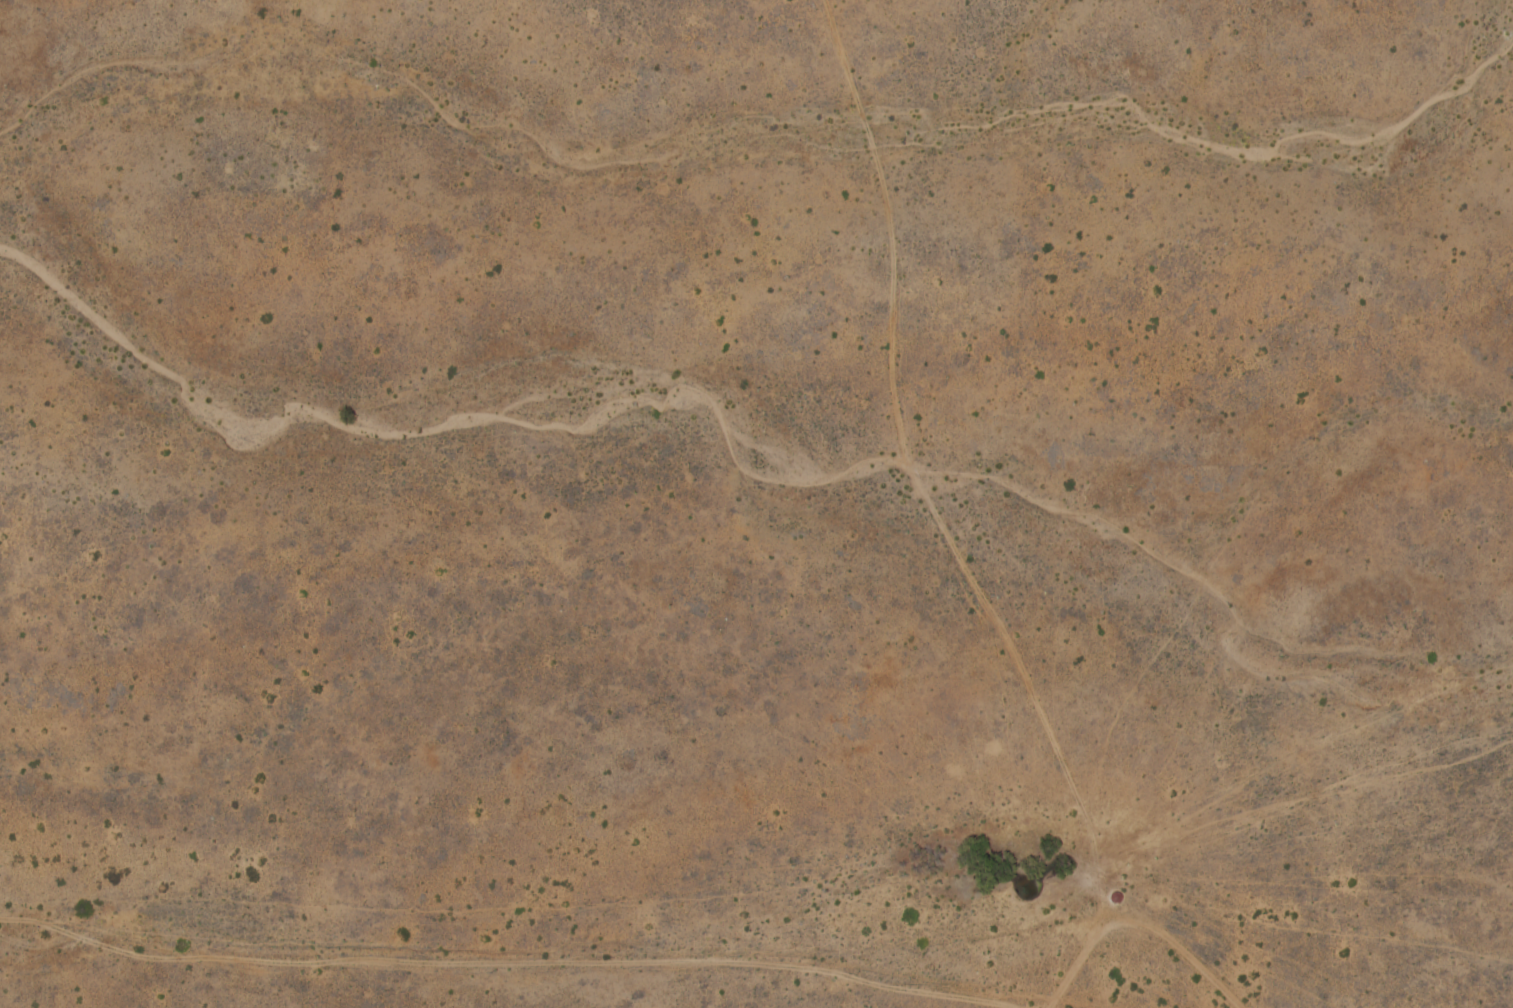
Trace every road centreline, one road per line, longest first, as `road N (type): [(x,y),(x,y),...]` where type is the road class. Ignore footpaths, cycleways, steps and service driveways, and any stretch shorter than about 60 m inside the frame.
road 1 (residential): [(1152,1007),(893,921),(514,885),(0,891)]

